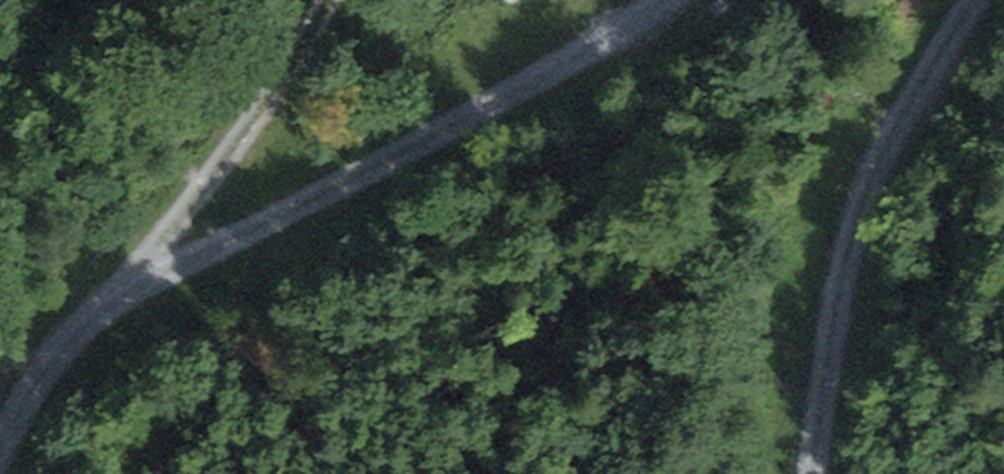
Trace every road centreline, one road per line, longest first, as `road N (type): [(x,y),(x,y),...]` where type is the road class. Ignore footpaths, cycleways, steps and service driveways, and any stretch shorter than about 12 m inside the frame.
road 1 (track): [(0,451),(48,366),(127,290),(650,0)]
road 2 (track): [(976,0),(858,204),(826,335),(810,473)]
road 3 (track): [(127,290),(235,143),(324,0)]

